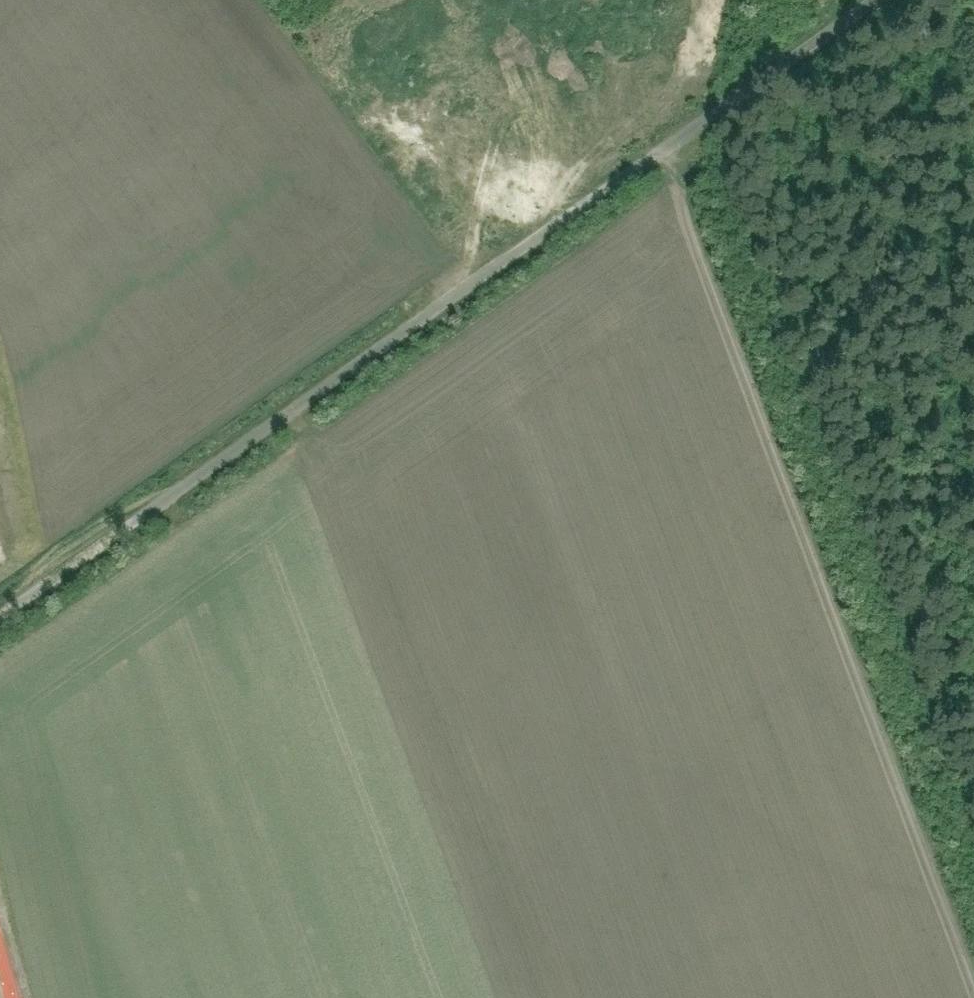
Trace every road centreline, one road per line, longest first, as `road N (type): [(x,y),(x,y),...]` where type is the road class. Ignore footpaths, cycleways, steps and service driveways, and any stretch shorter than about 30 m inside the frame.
road 1 (unclassified): [(0,613),(879,0)]

